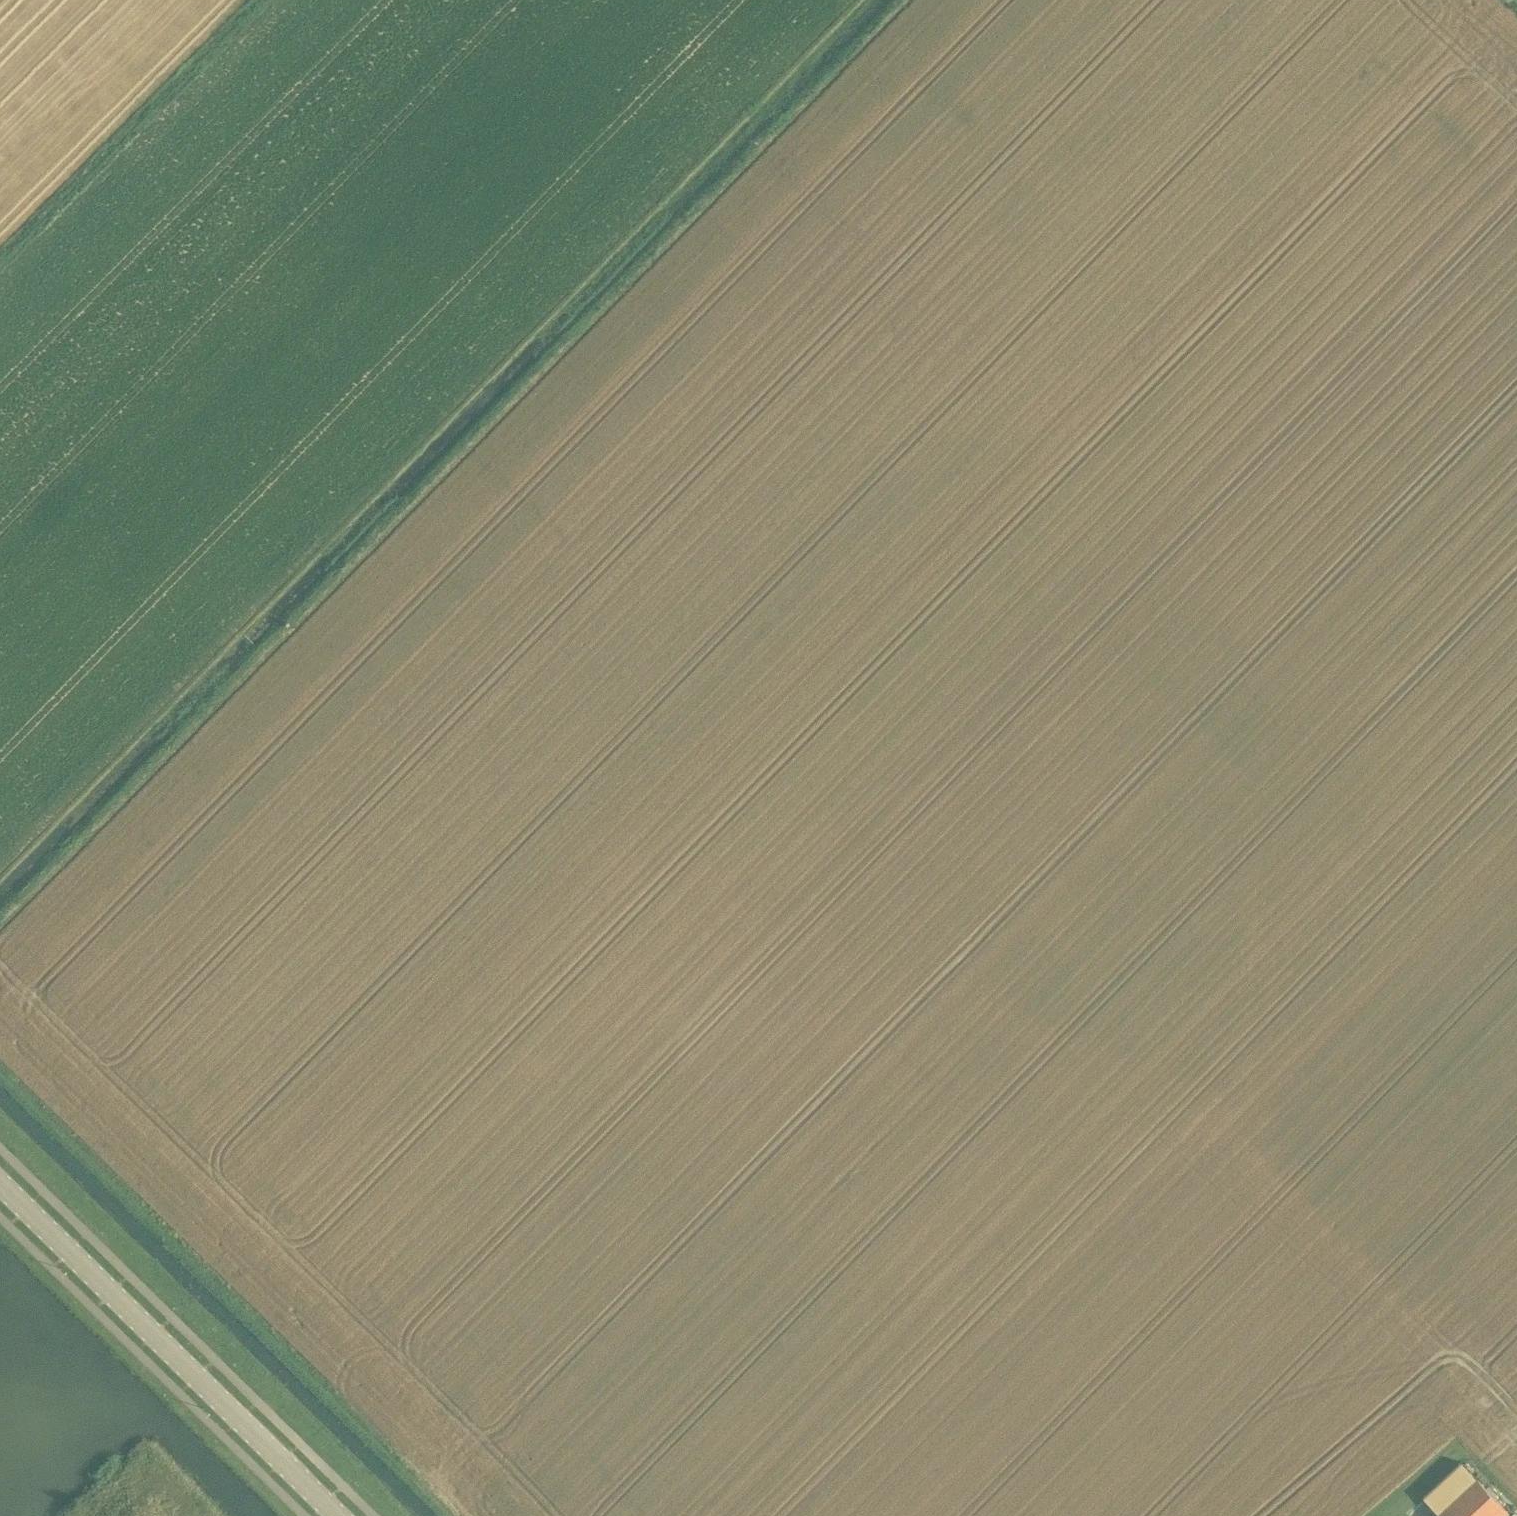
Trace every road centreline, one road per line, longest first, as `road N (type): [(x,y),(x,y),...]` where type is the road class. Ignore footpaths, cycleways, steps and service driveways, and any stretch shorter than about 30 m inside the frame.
road 1 (tertiary): [(0,1186),(332,1515)]

